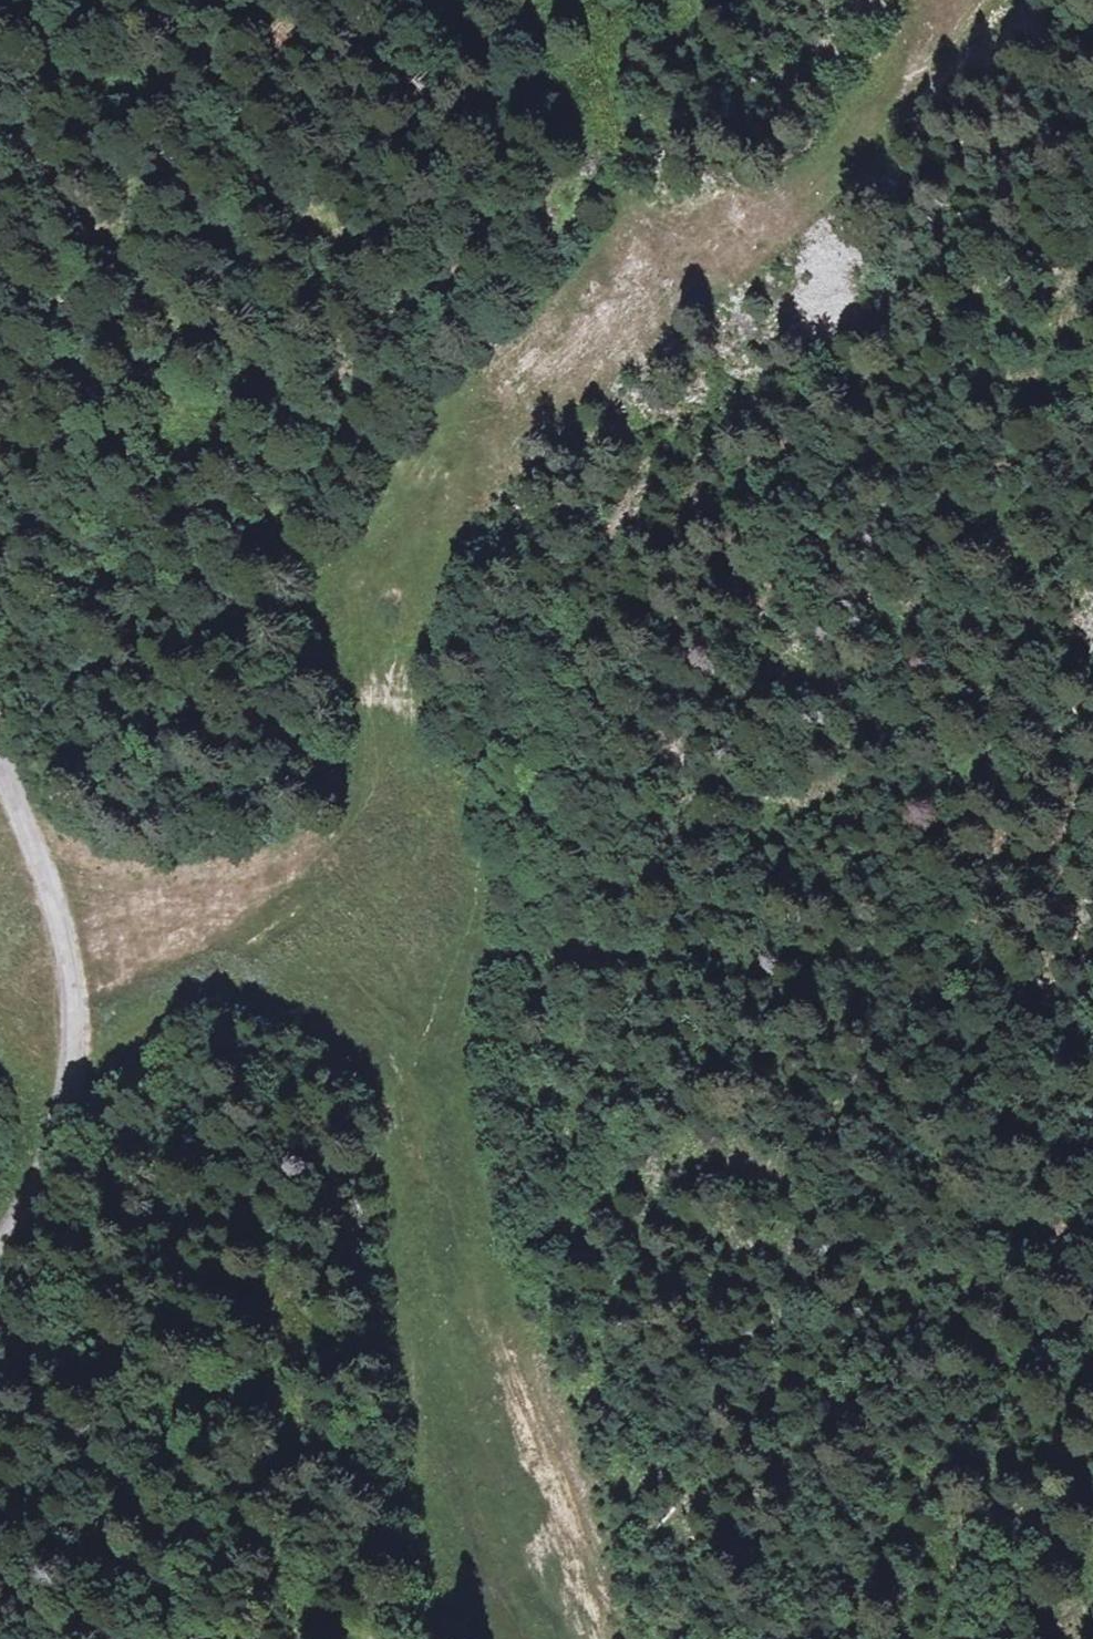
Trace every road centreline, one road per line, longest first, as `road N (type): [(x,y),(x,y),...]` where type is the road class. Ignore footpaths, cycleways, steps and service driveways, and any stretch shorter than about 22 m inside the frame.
road 1 (unclassified): [(0,759),(54,900),(66,1006),(53,1105),(0,1224)]

